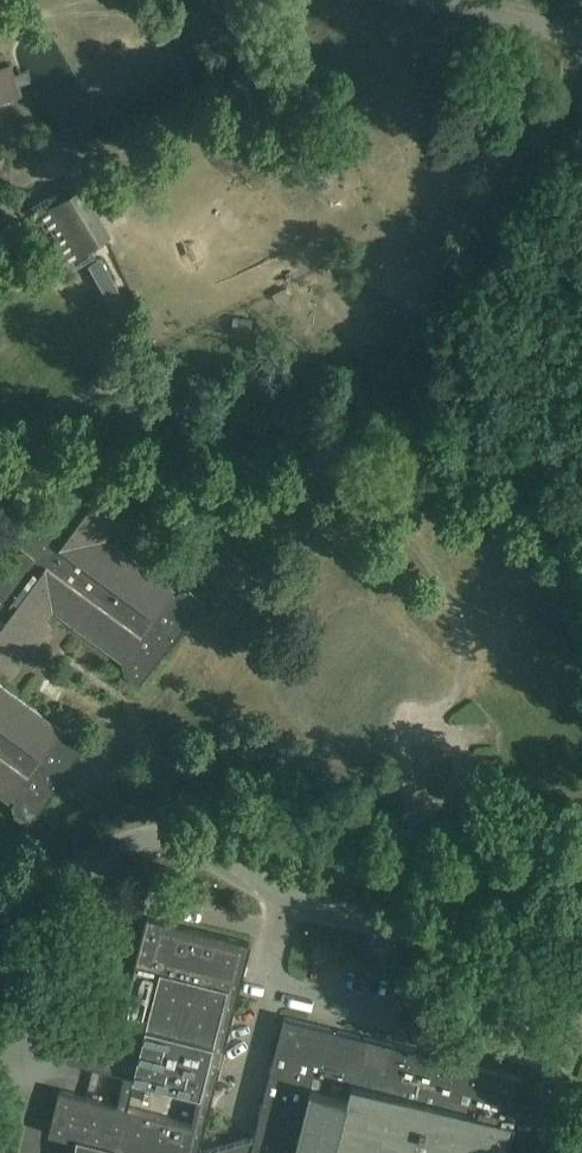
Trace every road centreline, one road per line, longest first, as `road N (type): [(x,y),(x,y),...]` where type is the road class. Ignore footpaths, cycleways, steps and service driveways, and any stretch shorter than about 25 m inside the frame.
road 1 (unclassified): [(0,936),(67,873),(127,837),(157,838),(278,892),(560,971),(581,988)]
road 2 (unclassified): [(0,453),(314,471)]
road 3 (unclassified): [(581,39),(369,0)]

